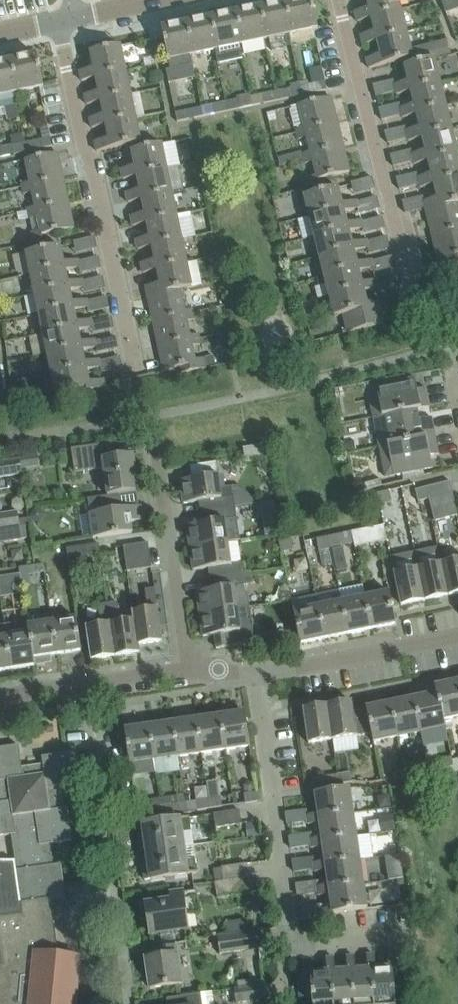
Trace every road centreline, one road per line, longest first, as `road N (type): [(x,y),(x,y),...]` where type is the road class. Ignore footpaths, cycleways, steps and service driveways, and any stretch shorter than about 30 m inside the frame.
road 1 (residential): [(135,377),(58,21)]
road 2 (residential): [(287,979),(285,948),(293,947),(258,672)]
road 3 (residential): [(416,301),(339,0)]
road 4 (residential): [(151,445),(187,671)]
road 5 (residential): [(258,672),(457,636)]
road 6 (residential): [(105,813),(90,683)]

